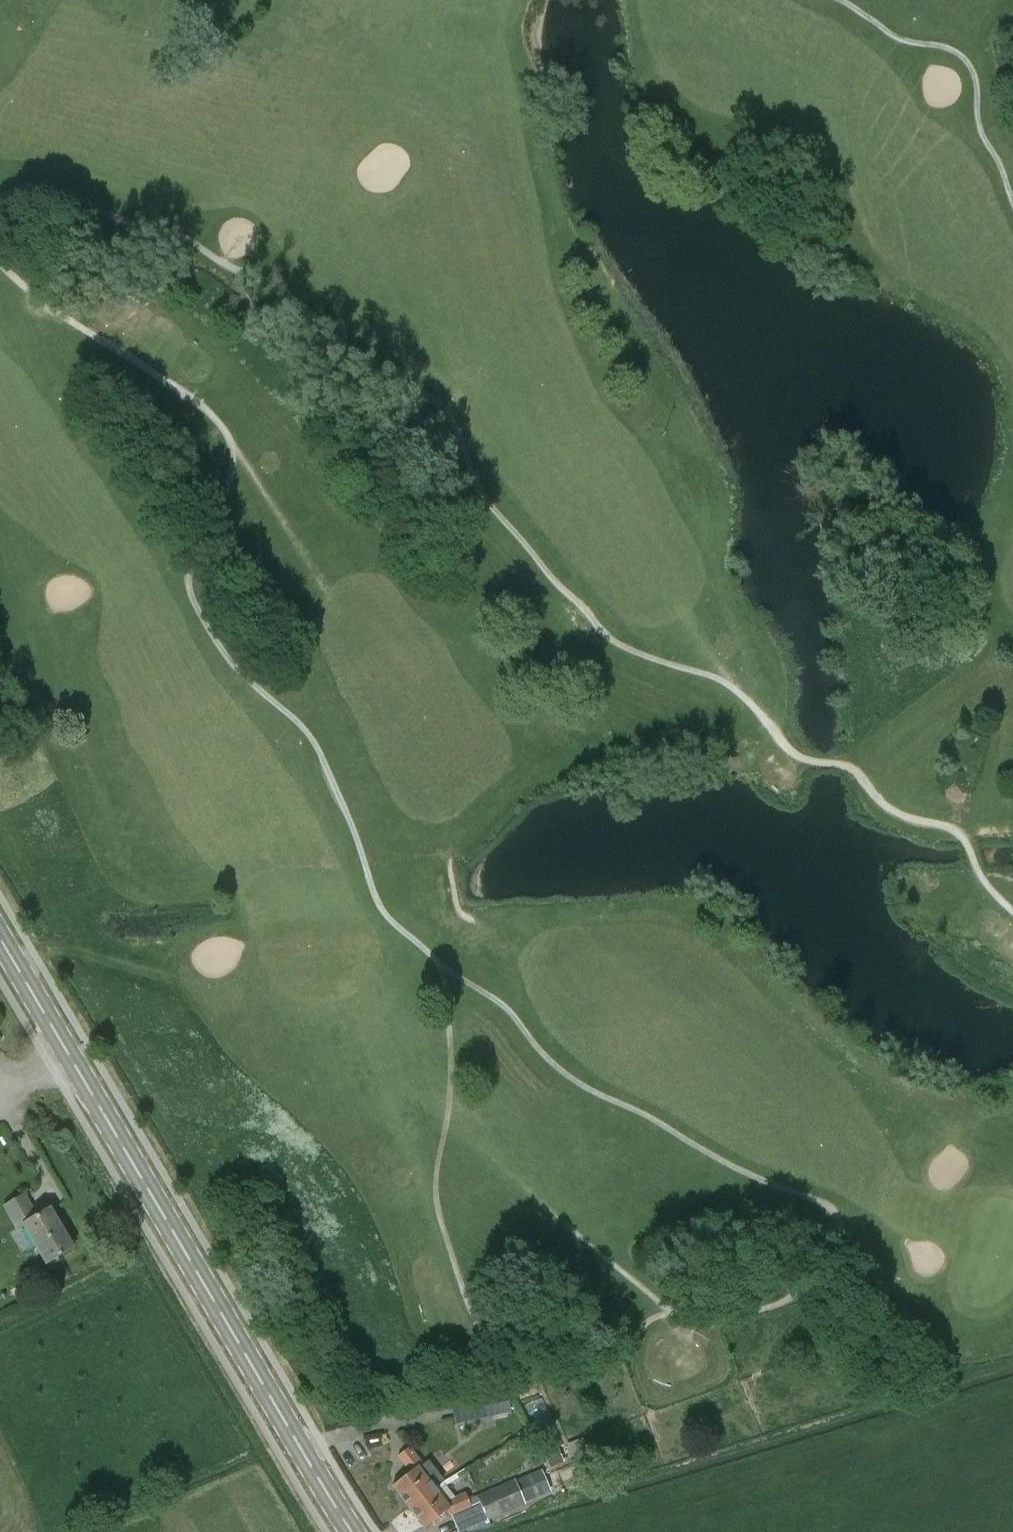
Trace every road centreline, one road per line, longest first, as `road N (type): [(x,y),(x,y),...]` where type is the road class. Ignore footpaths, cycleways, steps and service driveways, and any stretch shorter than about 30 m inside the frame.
road 1 (tertiary): [(352,1531),(0,937)]

